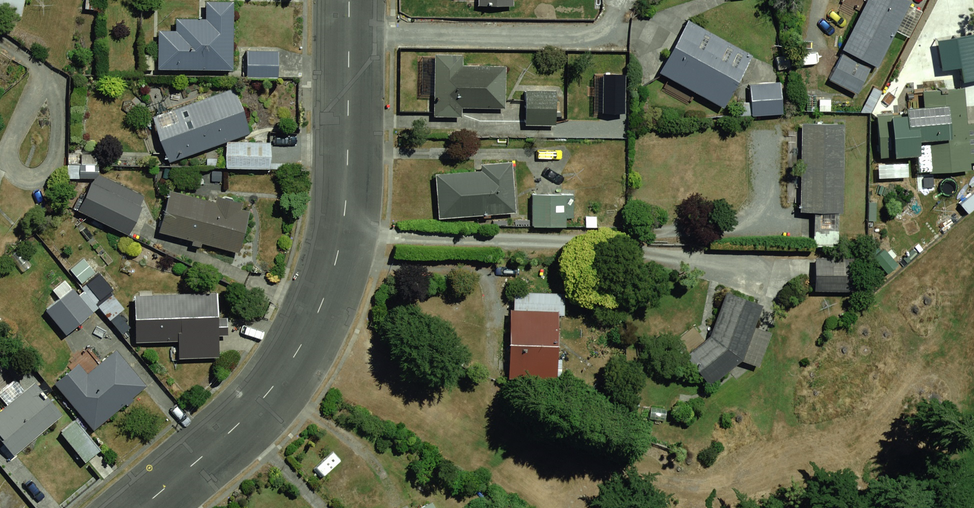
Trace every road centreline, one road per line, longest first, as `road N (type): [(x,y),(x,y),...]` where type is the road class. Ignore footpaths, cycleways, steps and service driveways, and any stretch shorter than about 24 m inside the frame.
road 1 (residential): [(349,0),(344,217),(318,312),(263,399),(141,507)]

